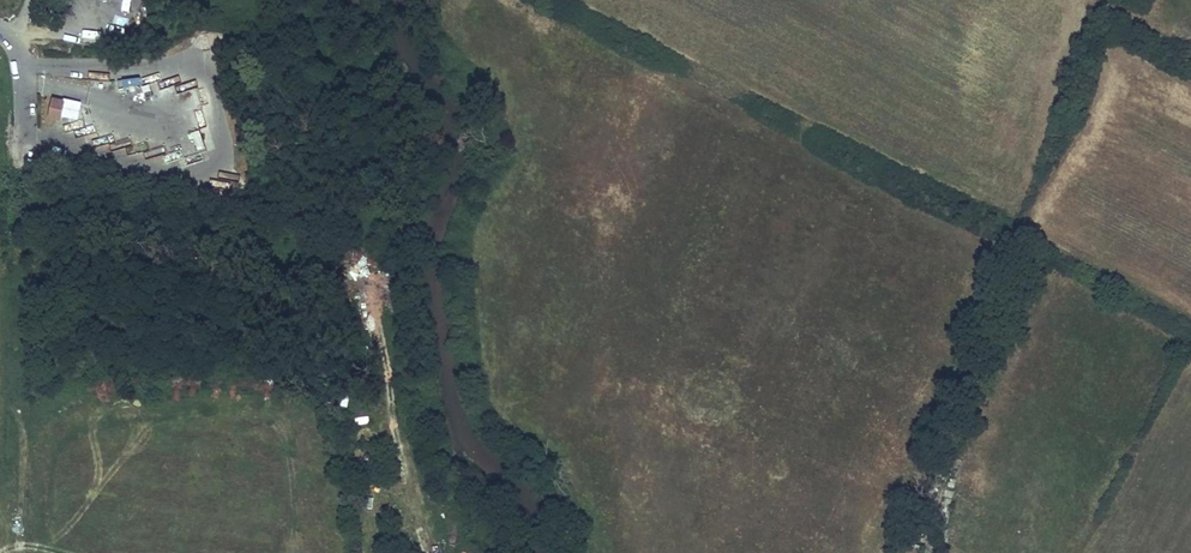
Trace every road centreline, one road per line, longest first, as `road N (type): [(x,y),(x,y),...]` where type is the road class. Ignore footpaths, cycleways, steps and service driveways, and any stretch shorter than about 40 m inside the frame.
road 1 (unclassified): [(18,552),(23,431),(0,393)]
road 2 (unclassified): [(25,137),(21,47),(0,27)]

